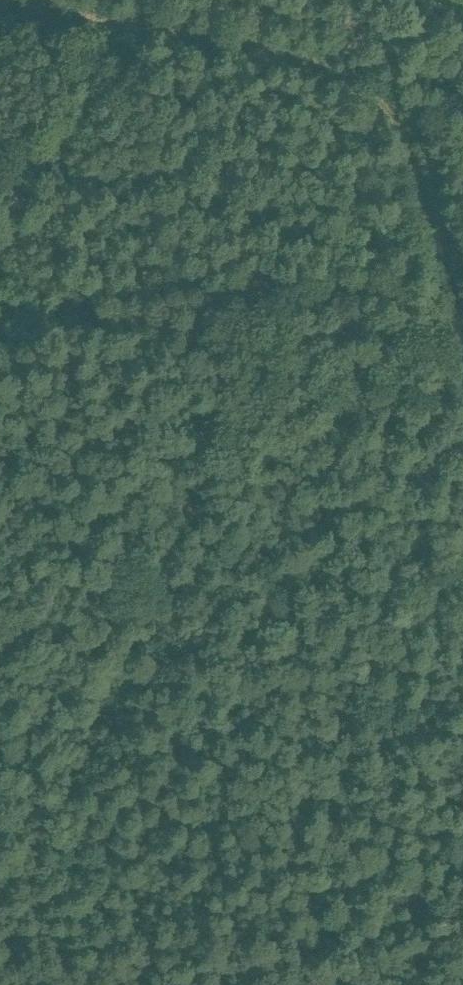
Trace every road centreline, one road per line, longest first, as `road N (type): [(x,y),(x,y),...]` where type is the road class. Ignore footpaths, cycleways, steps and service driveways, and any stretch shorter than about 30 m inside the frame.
road 1 (unclassified): [(14,0),(298,67),(383,108),(425,181),(462,332)]

